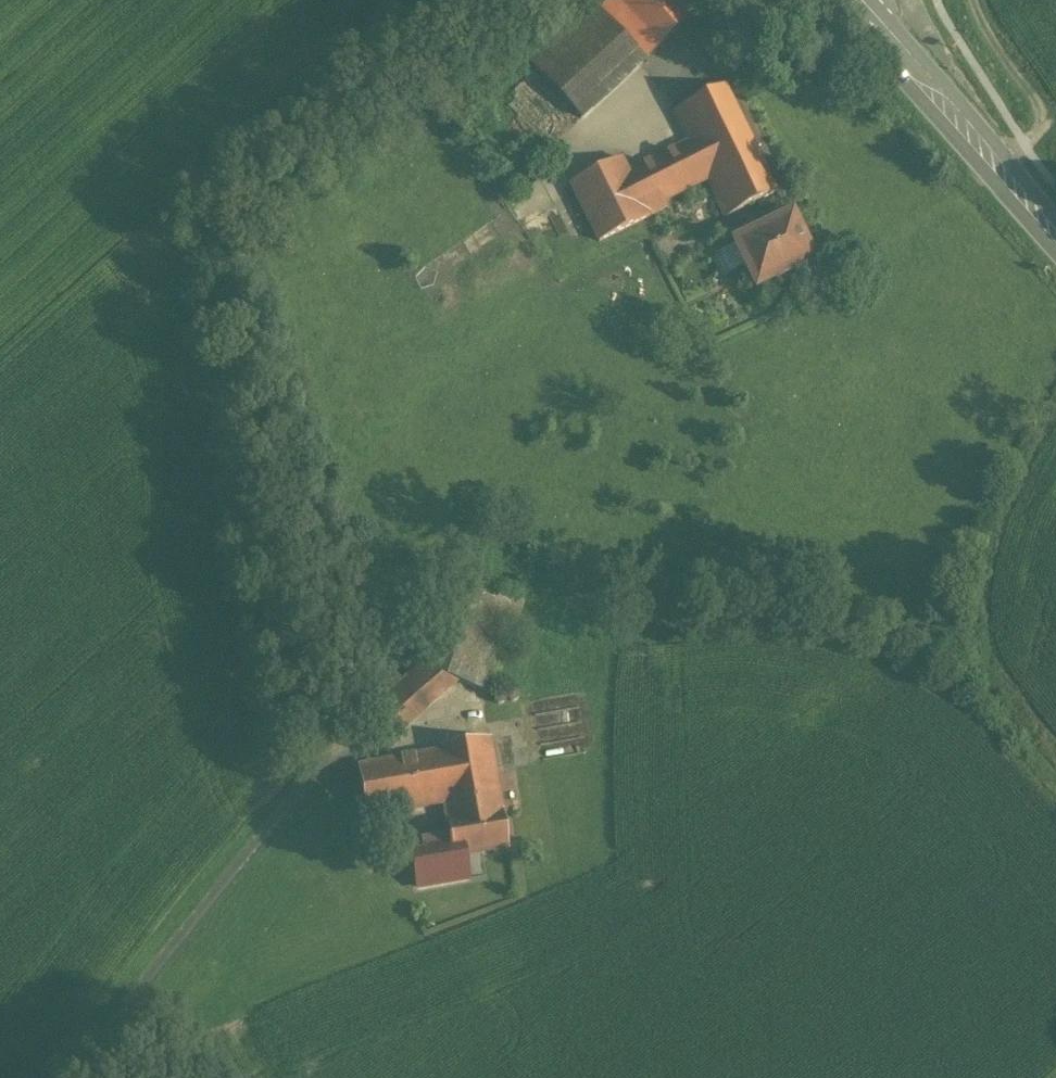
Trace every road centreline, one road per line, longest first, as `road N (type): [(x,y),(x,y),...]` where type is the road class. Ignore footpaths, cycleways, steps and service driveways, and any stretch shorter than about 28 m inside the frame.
road 1 (secondary): [(1055,234),(854,0)]
road 2 (track): [(1000,169),(1041,128),(1039,112),(974,0)]

